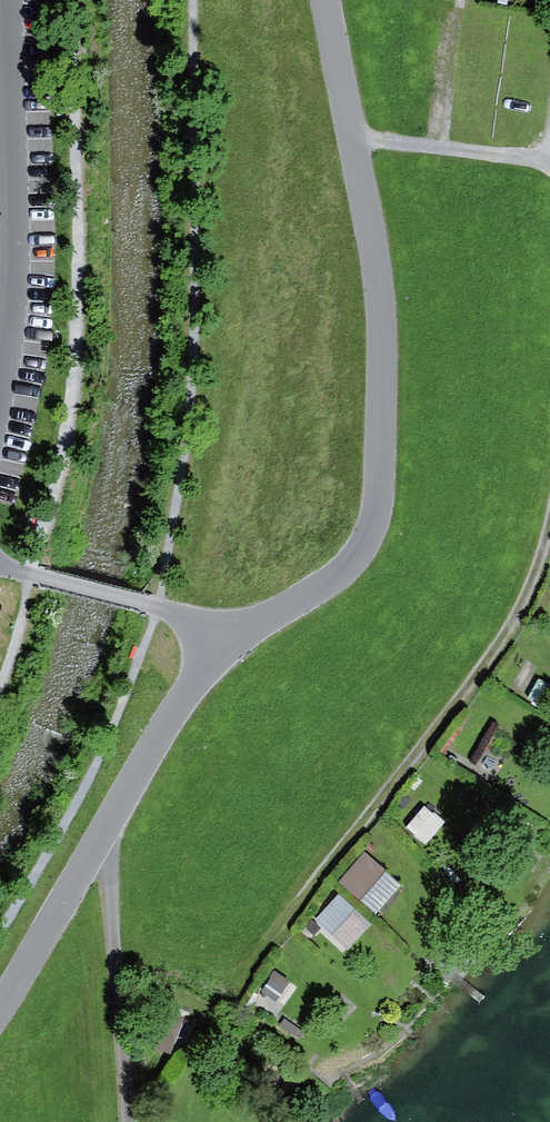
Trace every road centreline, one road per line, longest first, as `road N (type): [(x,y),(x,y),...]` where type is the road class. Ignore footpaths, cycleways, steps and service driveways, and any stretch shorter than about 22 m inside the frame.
road 1 (residential): [(325,0),(379,275),(379,496),(366,545),(340,575),(216,643)]
road 2 (unclassified): [(3,0),(11,358),(0,411)]
road 3 (residential): [(129,1121),(104,837)]
road 4 (unclassified): [(0,559),(158,609),(216,643)]
road 5 (residential): [(216,643),(104,837)]
road 6 (residential): [(104,837),(0,1008)]

